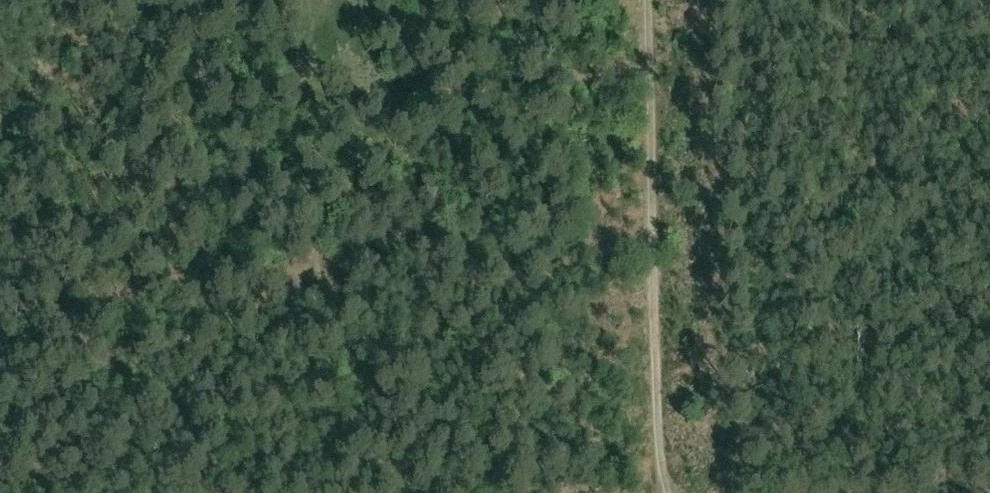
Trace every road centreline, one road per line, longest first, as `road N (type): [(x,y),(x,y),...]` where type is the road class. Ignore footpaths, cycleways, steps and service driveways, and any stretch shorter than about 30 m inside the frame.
road 1 (track): [(650,0),(663,492)]

